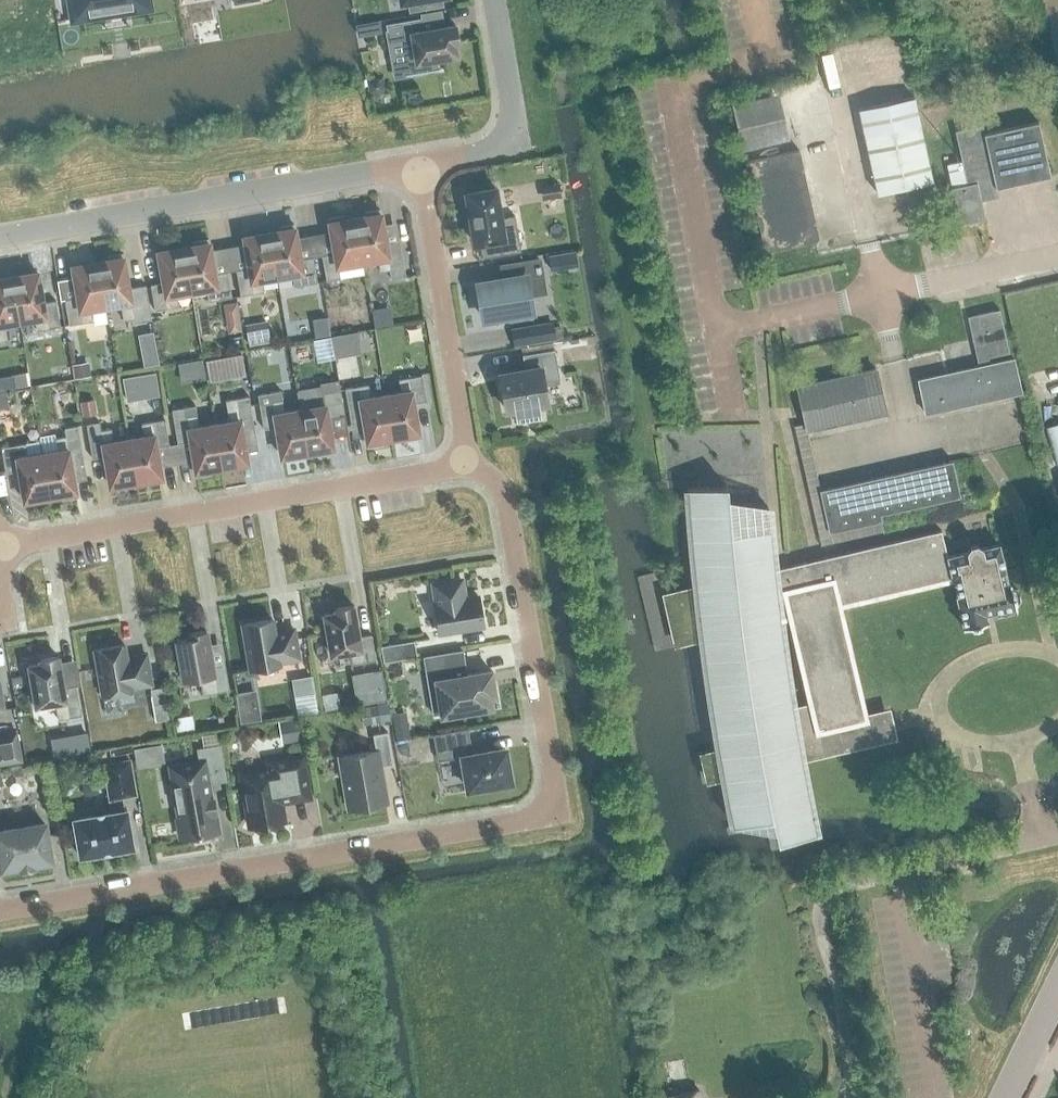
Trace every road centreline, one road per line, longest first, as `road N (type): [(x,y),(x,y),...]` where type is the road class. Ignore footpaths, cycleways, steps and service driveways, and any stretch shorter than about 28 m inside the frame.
road 1 (residential): [(473,463),(505,500),(554,777),(545,808),(527,819),(0,911)]
road 2 (residential): [(0,547),(473,463)]
road 3 (residential): [(0,236),(419,164)]
road 4 (residential): [(419,164),(473,463)]
road 5 (residential): [(419,164),(492,149),(513,126),(494,0)]

